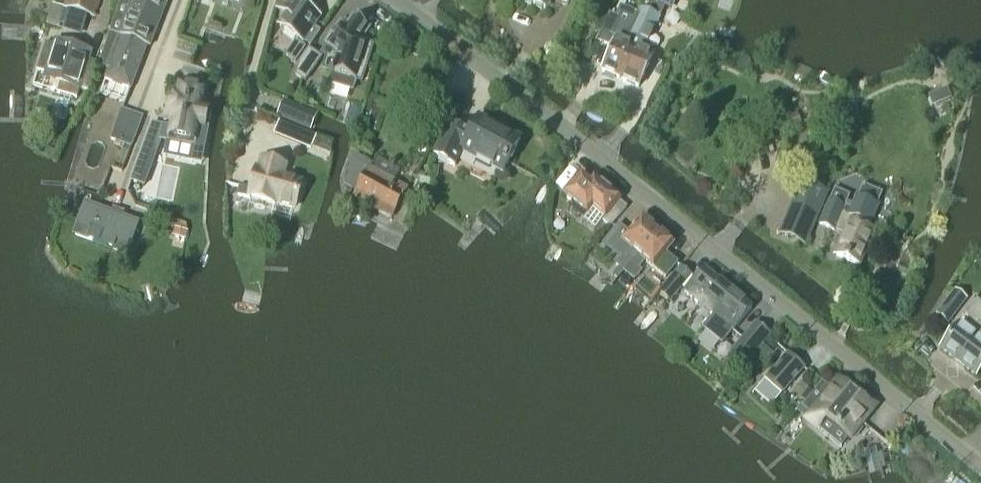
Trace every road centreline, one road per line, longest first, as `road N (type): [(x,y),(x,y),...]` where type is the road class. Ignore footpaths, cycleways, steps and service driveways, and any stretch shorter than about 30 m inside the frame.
road 1 (tertiary): [(980,467),(396,0)]

